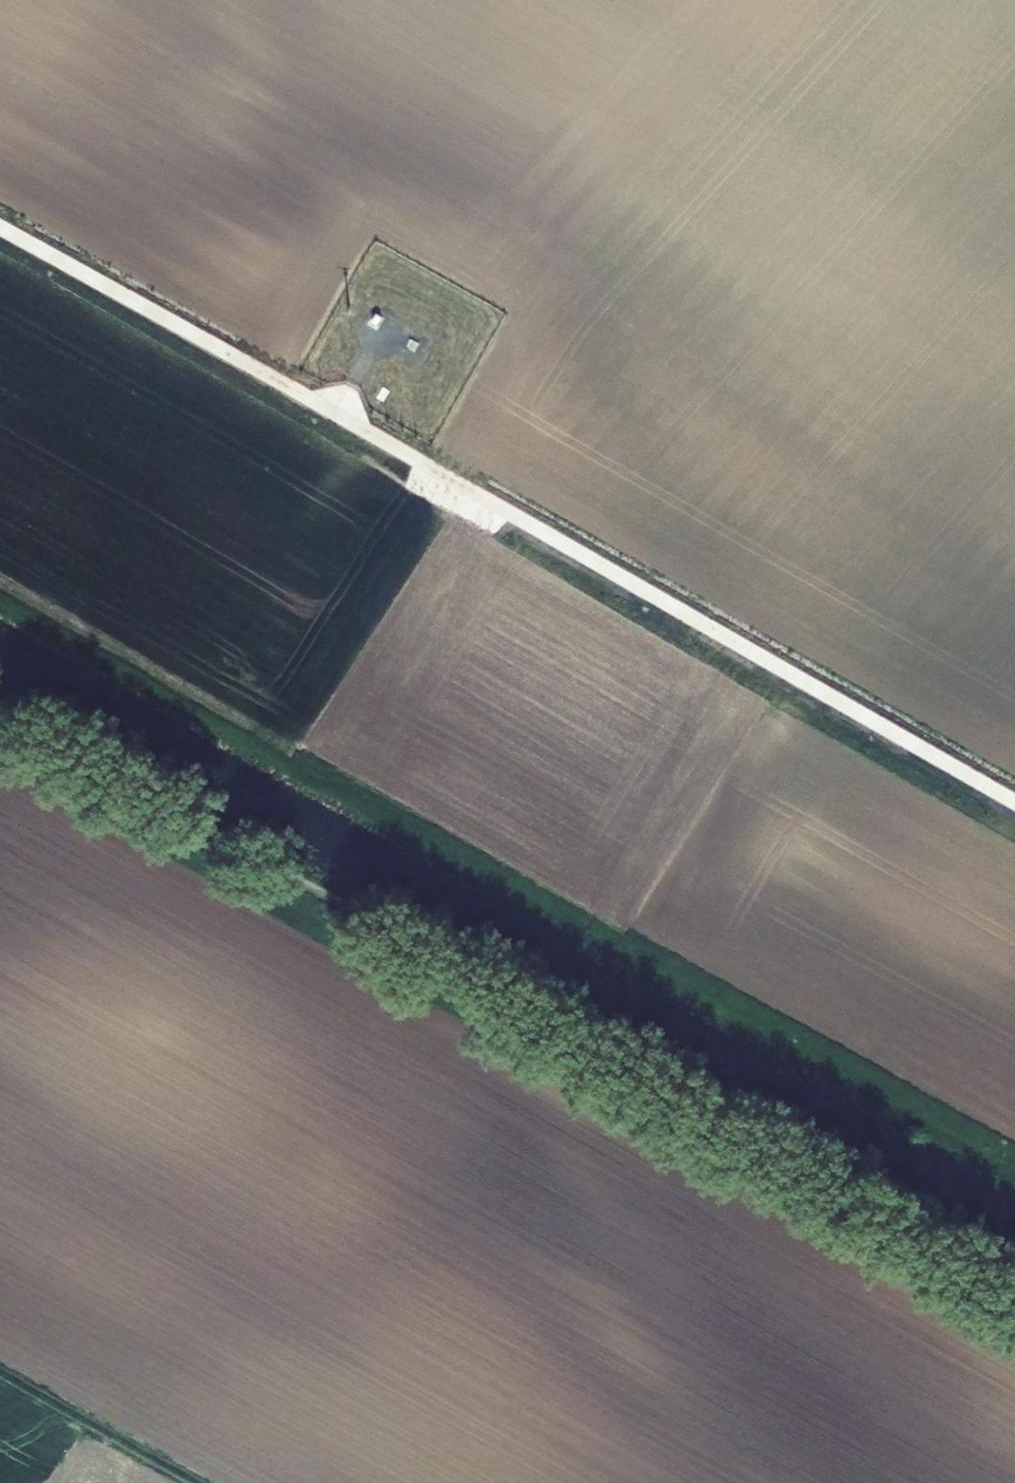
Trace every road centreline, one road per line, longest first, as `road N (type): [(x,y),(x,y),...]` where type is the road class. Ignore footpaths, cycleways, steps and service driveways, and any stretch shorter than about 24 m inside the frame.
road 1 (track): [(1014,801),(0,226)]
road 2 (track): [(0,1369),(202,1482)]

